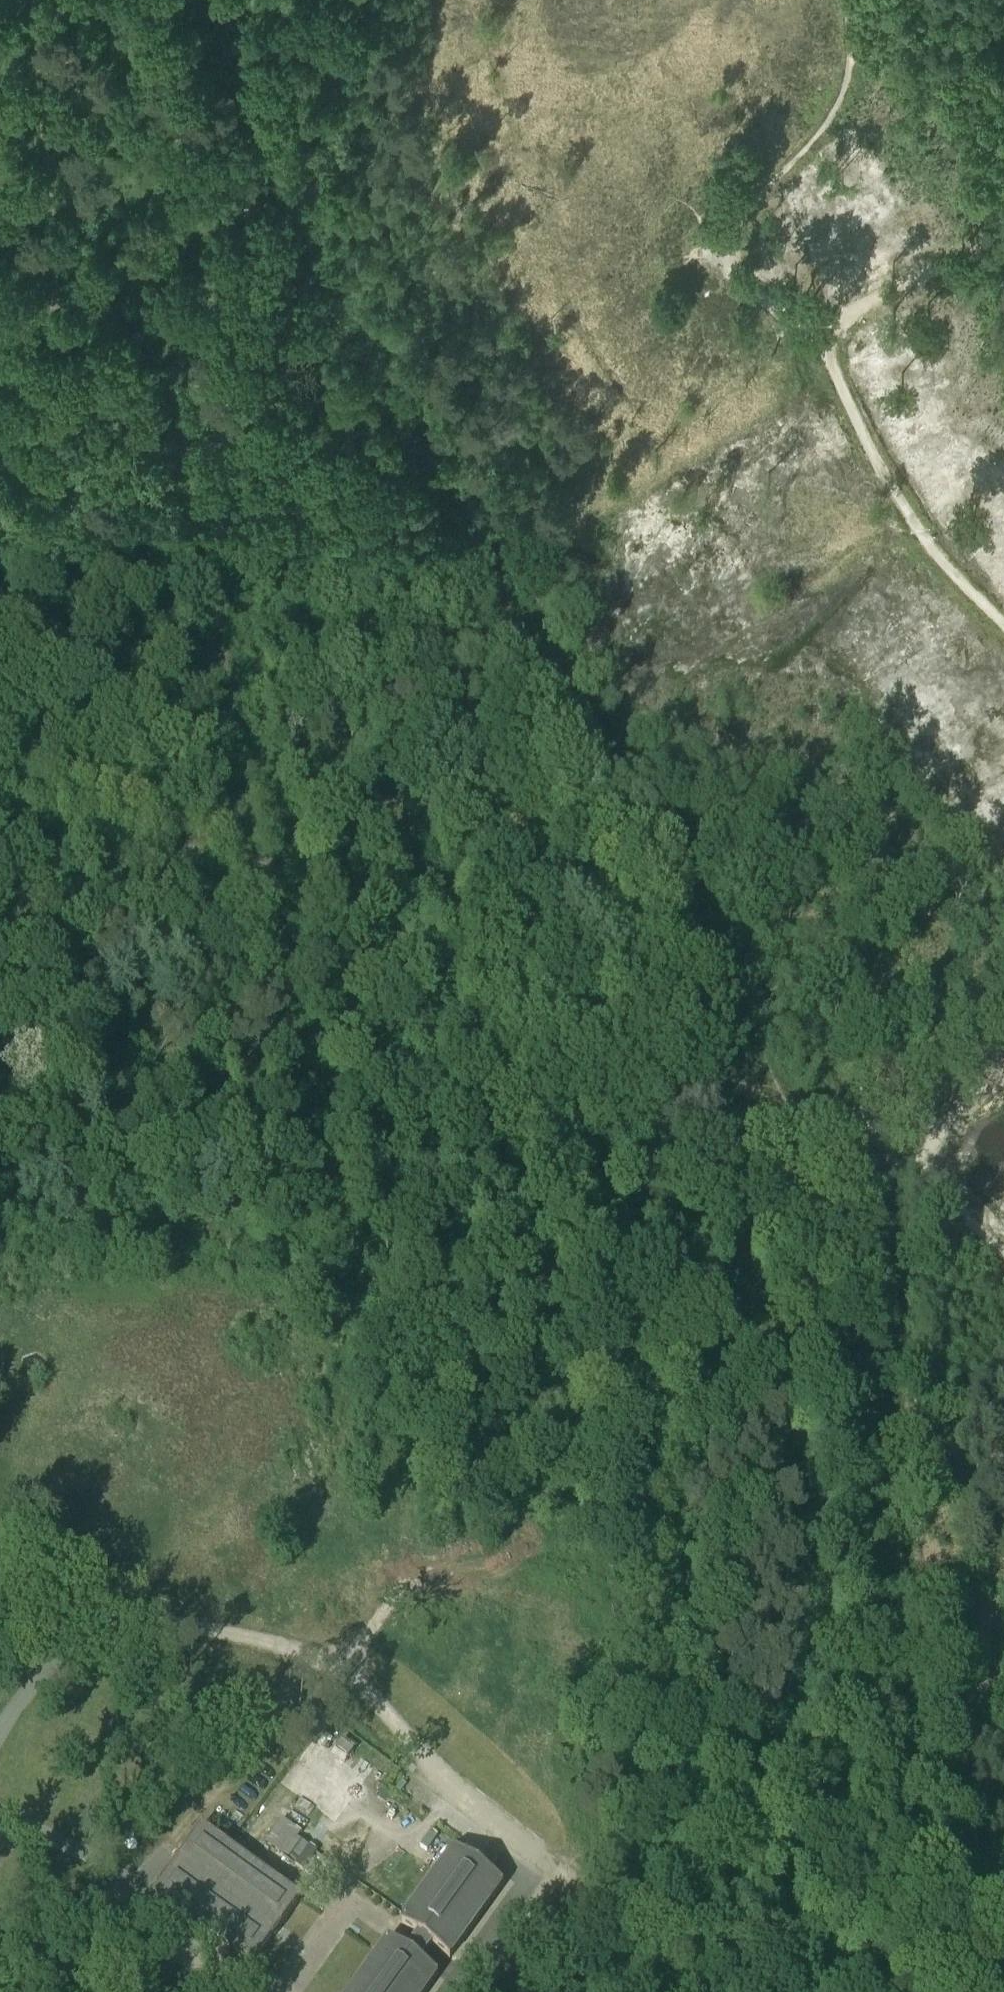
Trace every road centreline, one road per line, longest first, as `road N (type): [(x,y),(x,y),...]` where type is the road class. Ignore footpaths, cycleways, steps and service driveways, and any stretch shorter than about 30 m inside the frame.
road 1 (track): [(0,1589),(86,1617),(196,1625),(304,1650),(352,1678),(510,1838),(531,1875),(444,1991)]
road 2 (track): [(1003,625),(931,548),(818,335)]
road 3 (track): [(86,1617),(0,1734)]

